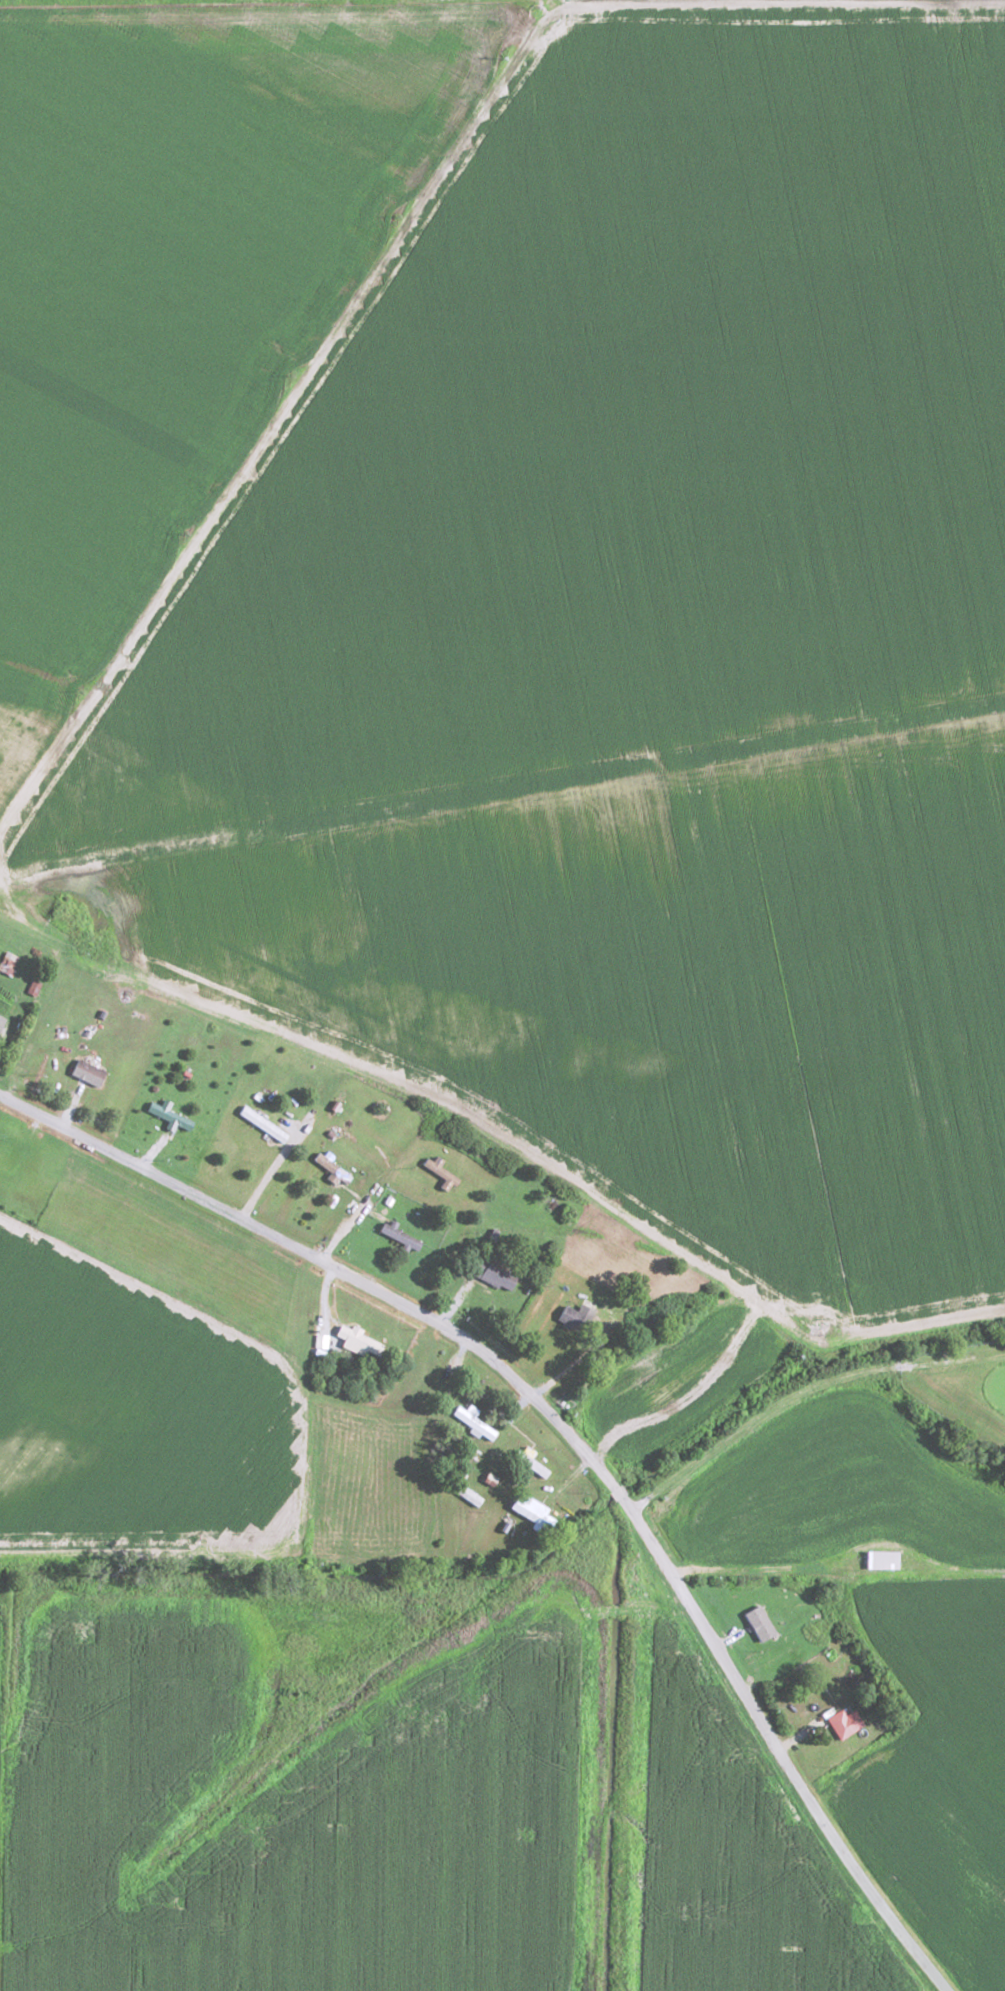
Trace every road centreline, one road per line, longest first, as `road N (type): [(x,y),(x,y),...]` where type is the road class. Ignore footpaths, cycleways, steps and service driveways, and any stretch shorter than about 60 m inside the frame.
road 1 (residential): [(623,1503),(558,1424),(469,1346),(0,1096)]
road 2 (residential): [(945,1990),(812,1811),(635,1520)]
road 3 (track): [(0,5),(530,10)]
road 4 (track): [(0,1557),(310,1558)]

